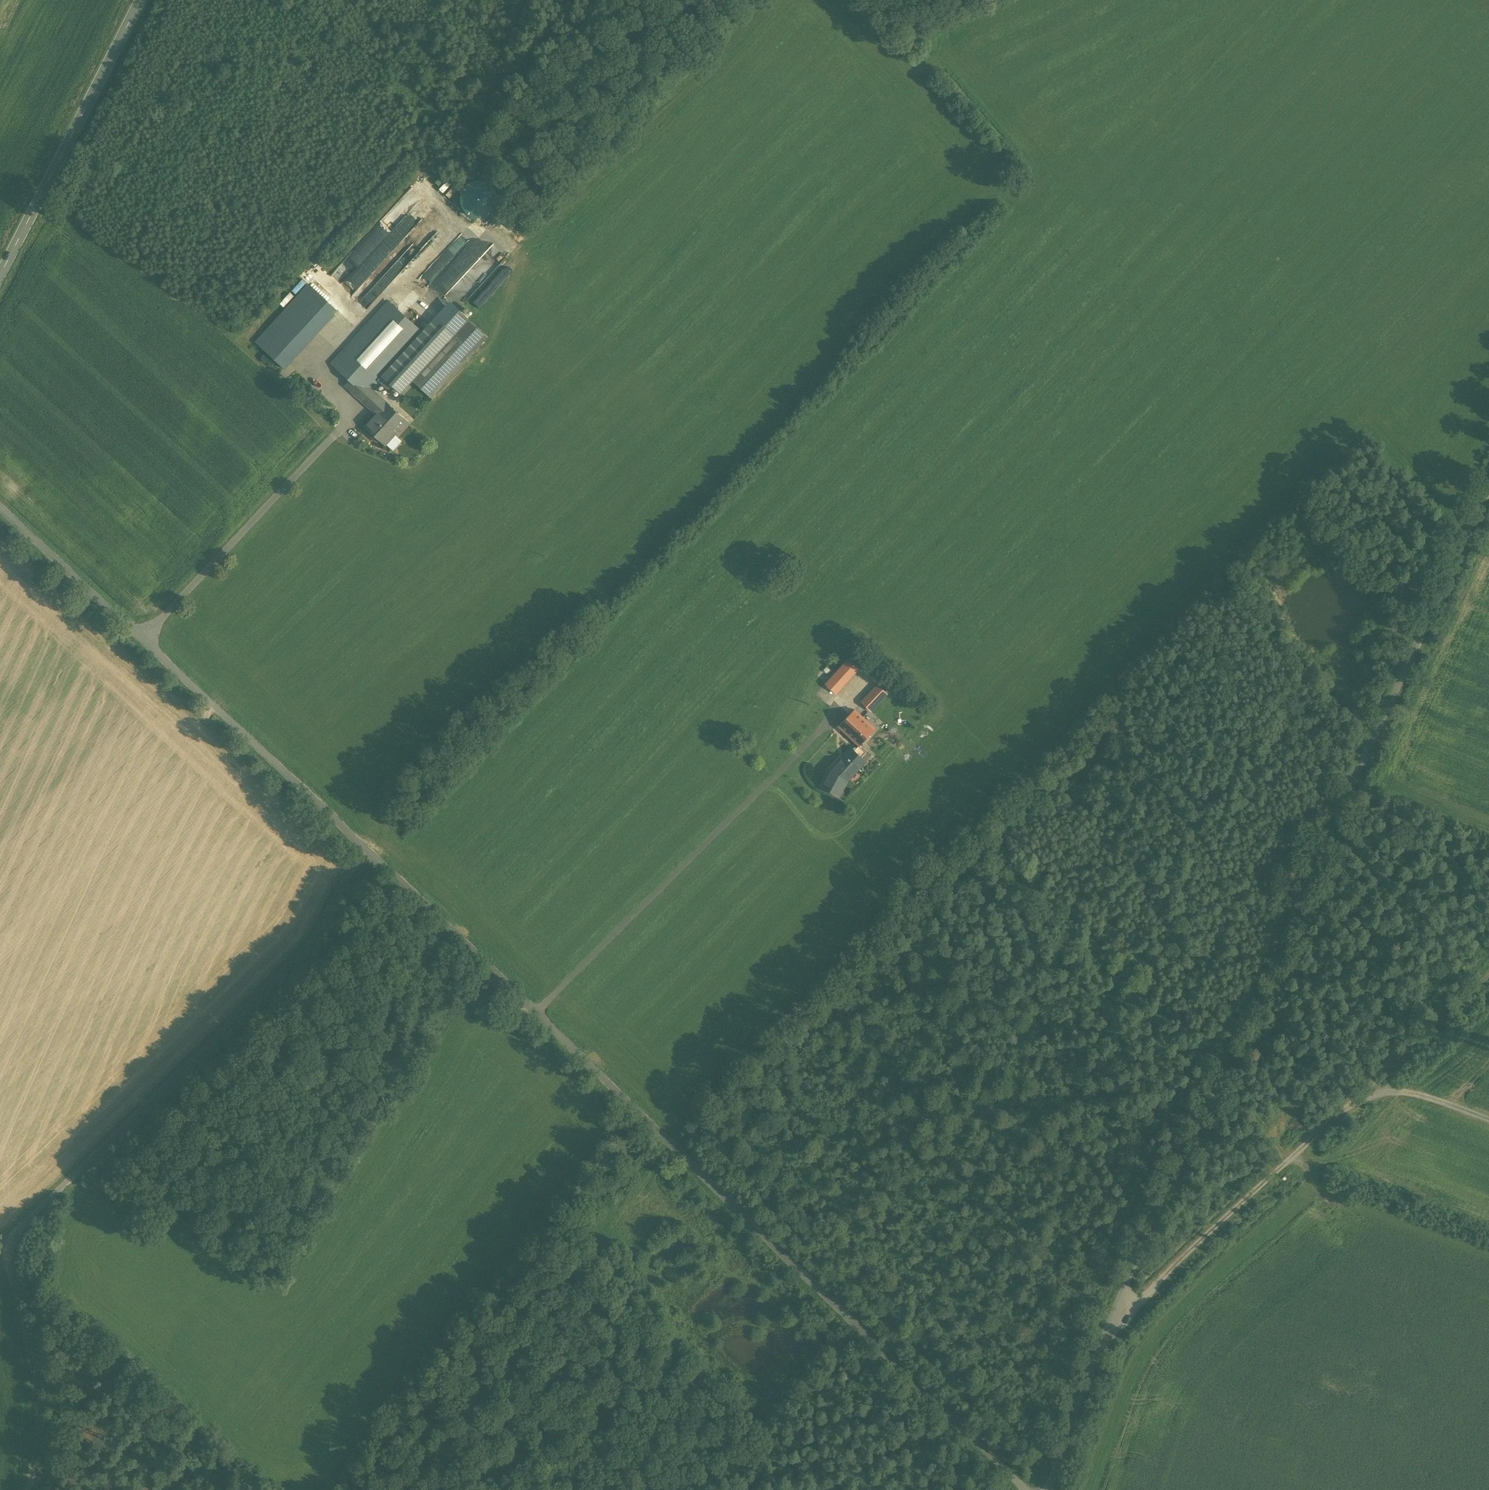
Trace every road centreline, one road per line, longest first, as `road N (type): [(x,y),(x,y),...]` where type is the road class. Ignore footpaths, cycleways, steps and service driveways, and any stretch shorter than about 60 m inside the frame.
road 1 (unclassified): [(1048,1489),(1131,1284),(1488,499)]
road 2 (unclassified): [(364,844),(1031,1489)]
road 3 (unclassified): [(34,1489),(41,1412),(12,1264),(20,1227),(303,951),(364,844)]
road 4 (unclassified): [(0,508),(364,844)]
road 5 (track): [(1131,1284),(1180,1257),(1488,981)]
road 6 (secondary): [(0,273),(140,0)]

